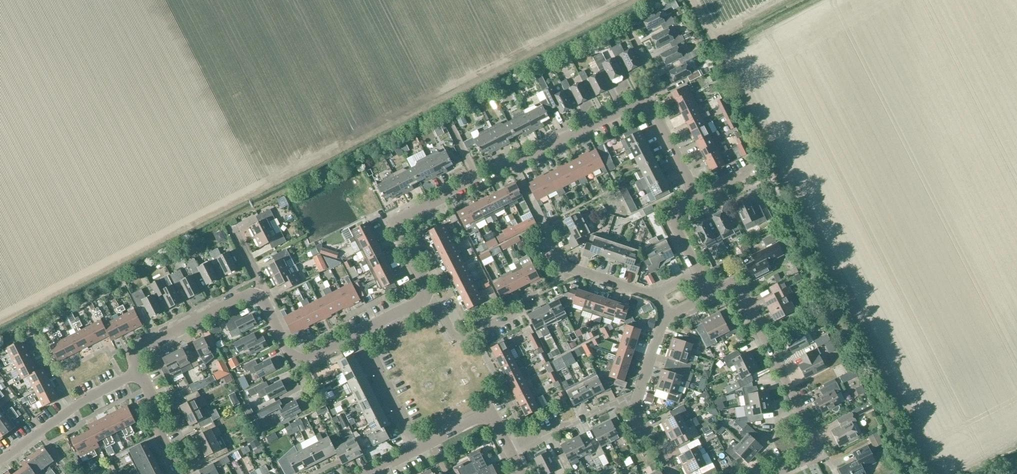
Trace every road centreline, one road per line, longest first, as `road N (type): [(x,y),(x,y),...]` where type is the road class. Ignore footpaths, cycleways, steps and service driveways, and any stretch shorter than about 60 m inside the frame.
road 1 (residential): [(431,296),(395,222),(635,103),(655,113),(692,194)]
road 2 (residential): [(777,473),(809,461),(813,439),(744,295),(728,288),(707,296)]
road 3 (residential): [(669,473),(635,406),(667,315)]
road 4 (residential): [(256,295),(131,354),(139,372)]
road 5 (residential): [(521,473),(499,427),(484,417),(417,451)]
road 6 (residential): [(657,294),(558,265),(544,238)]
road 7 (residential): [(417,451),(358,333)]

